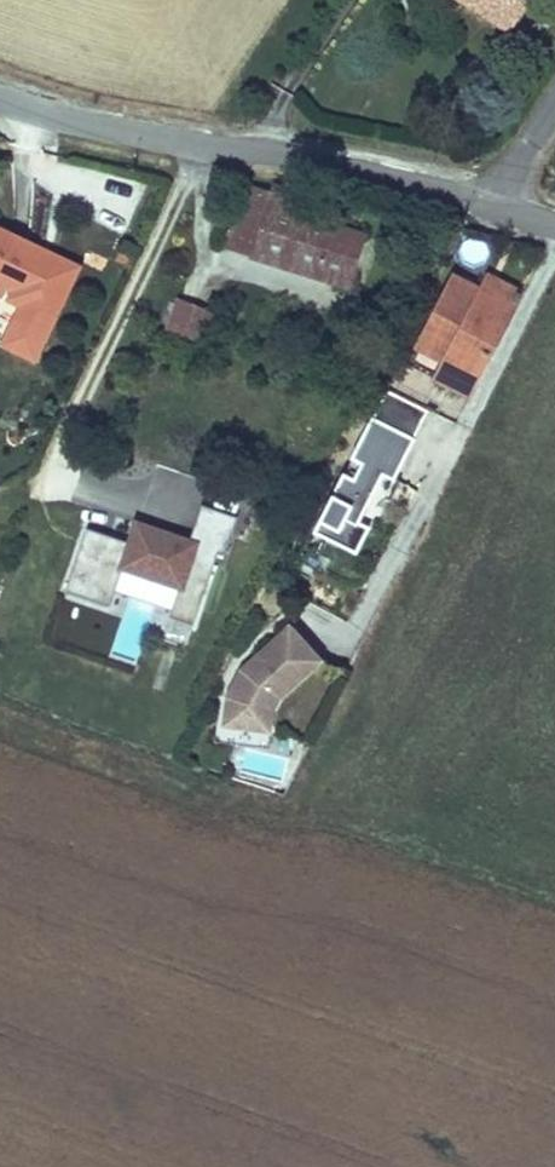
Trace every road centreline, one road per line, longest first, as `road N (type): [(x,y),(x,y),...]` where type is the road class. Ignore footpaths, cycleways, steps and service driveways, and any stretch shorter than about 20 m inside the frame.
road 1 (tertiary): [(0,95),(223,154),(493,199)]

